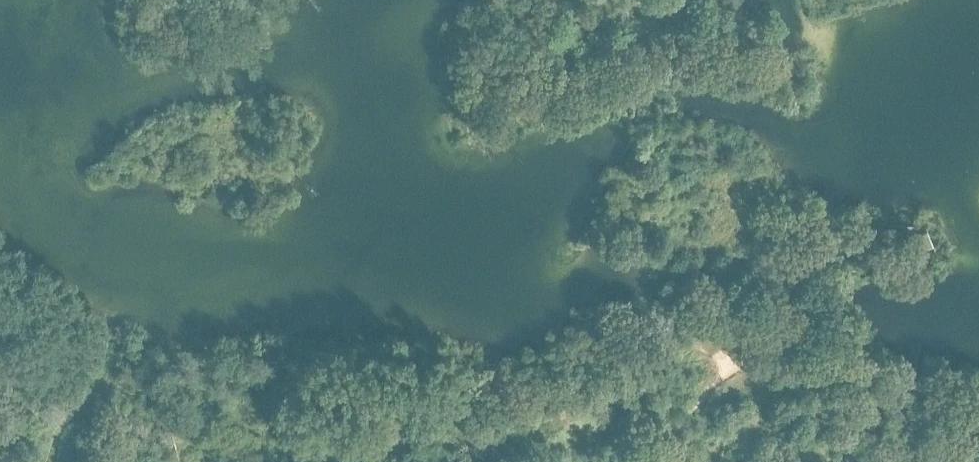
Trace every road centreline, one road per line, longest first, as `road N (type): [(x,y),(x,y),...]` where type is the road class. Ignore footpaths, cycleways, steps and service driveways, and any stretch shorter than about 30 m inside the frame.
road 1 (track): [(44,461),(85,374),(67,347),(0,312)]

